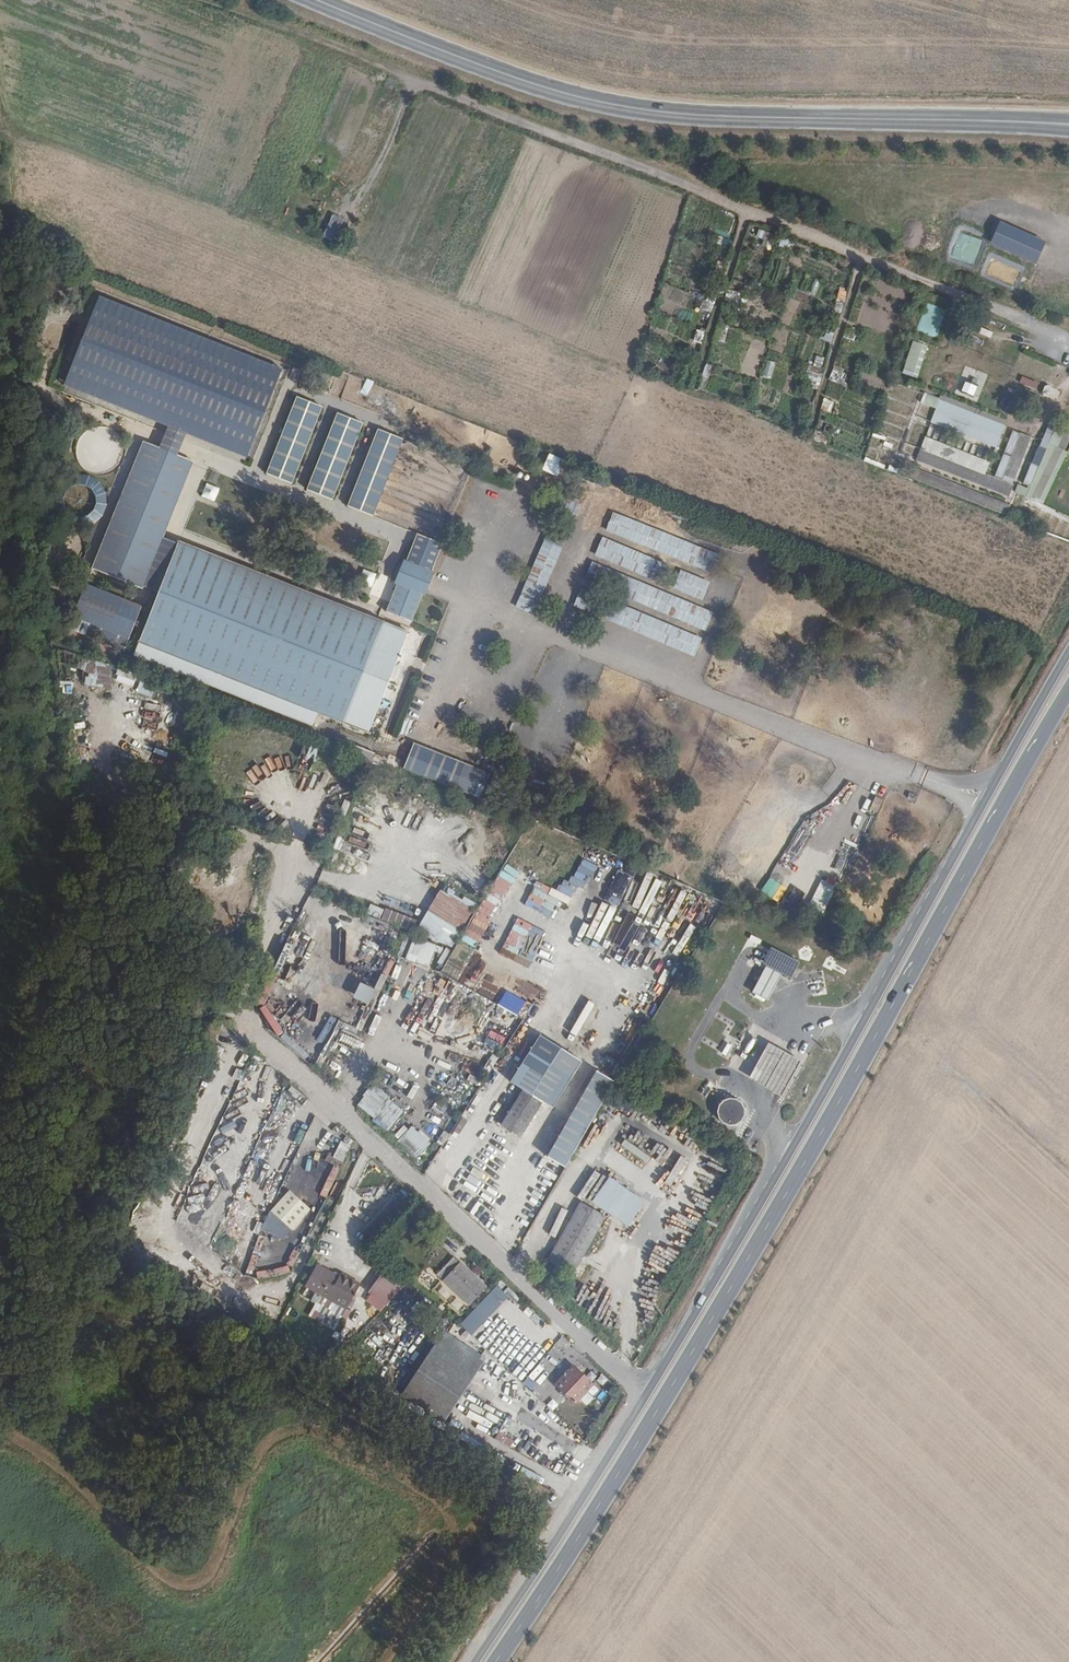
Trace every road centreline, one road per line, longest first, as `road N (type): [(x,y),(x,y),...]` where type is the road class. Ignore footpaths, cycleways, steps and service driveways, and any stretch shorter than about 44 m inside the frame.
road 1 (primary): [(497,1661),(722,1307),(1068,693)]
road 2 (track): [(212,0),(1030,324)]
road 3 (primary): [(1068,654),(646,1397)]
road 4 (secondary): [(321,0),(528,83),(604,103),(710,115),(1068,126)]
road 5 (unclassified): [(299,875),(252,1005),(251,1031),(646,1397)]
road 6 (primary): [(646,1397),(476,1661)]
road 7 (track): [(1068,1182),(888,1015)]
road 8 (track): [(747,210),(696,383)]
road 9 (track): [(458,858),(409,891),(299,875)]
road 10 (track): [(415,81),(349,213)]
road 11 (track): [(863,257),(824,387)]

